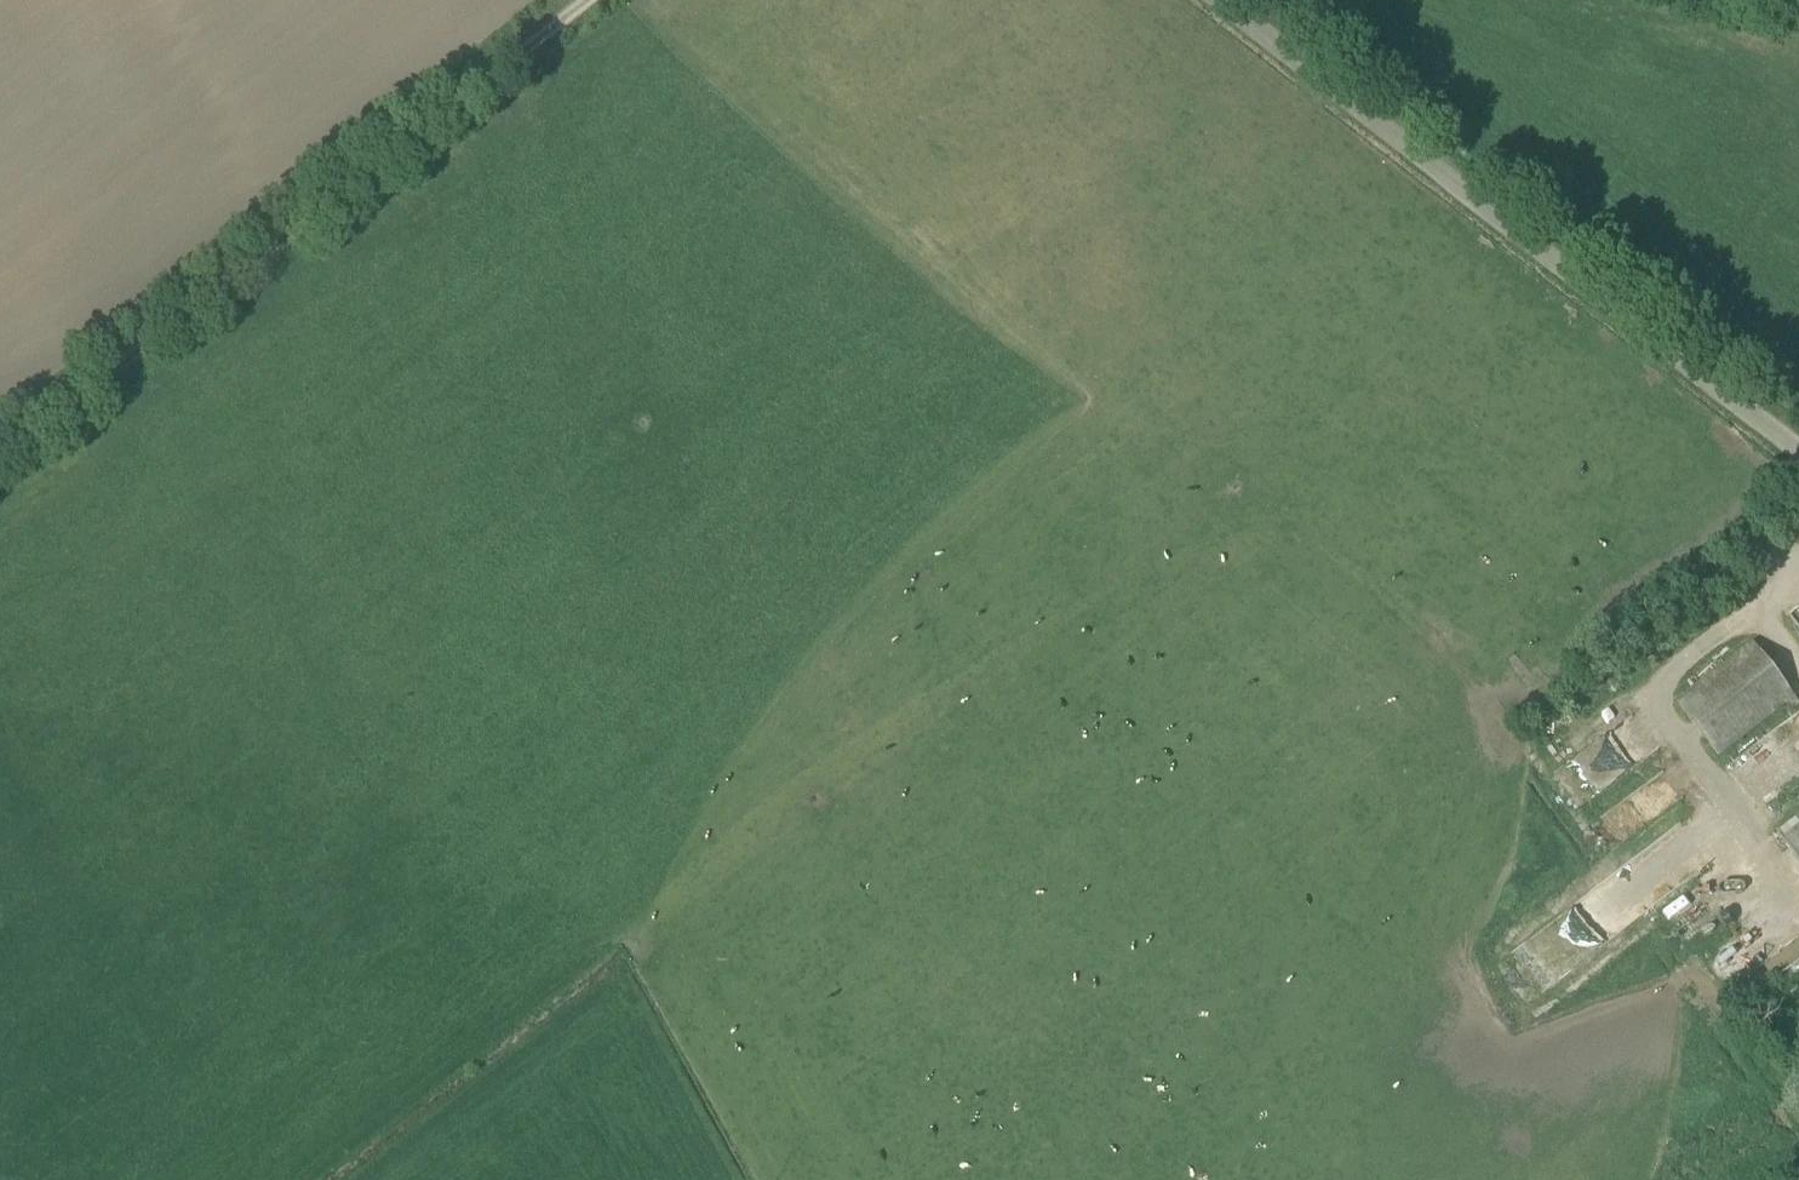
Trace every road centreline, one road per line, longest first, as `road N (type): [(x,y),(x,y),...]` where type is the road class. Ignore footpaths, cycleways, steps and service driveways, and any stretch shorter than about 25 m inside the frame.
road 1 (track): [(0,463),(601,0)]
road 2 (unclassified): [(1798,450),(1222,0)]

